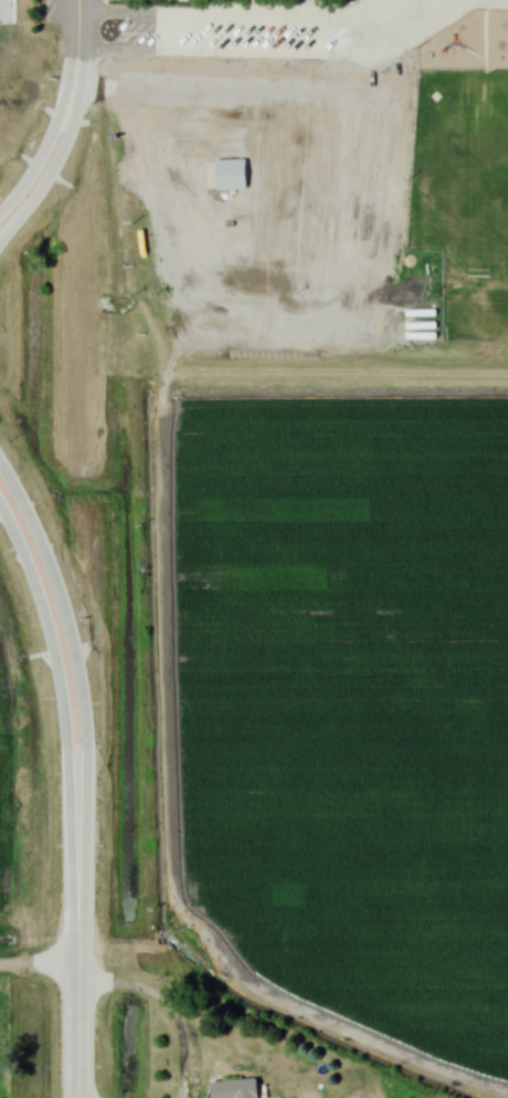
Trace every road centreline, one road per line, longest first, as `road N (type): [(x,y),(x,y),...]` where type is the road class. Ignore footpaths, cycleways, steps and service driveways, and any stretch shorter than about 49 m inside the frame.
road 1 (tertiary): [(76,785),(84,720),(64,607),(0,460)]
road 2 (tertiary): [(78,1097),(76,785)]
road 3 (tertiary): [(0,502),(45,617),(76,785)]
road 4 (residential): [(0,229),(45,166),(71,91)]
road 5 (residential): [(71,91),(0,208)]

